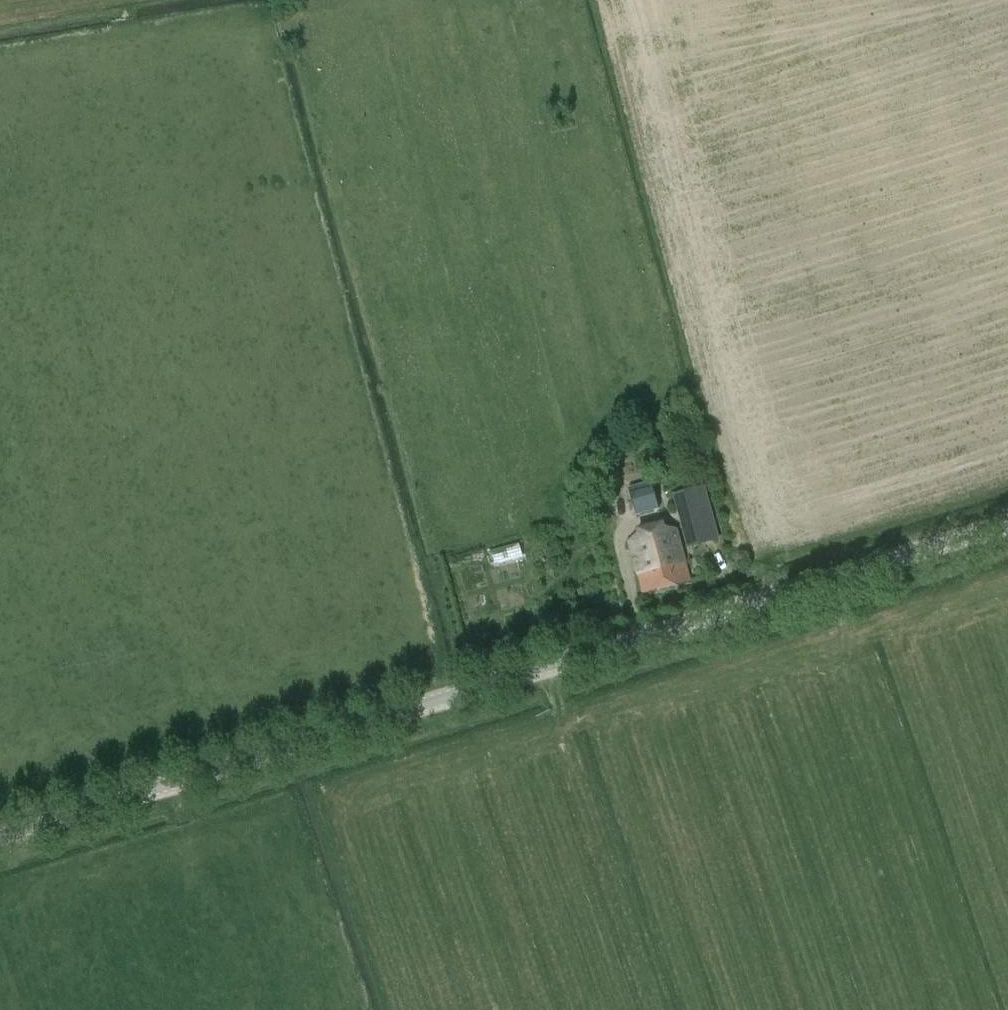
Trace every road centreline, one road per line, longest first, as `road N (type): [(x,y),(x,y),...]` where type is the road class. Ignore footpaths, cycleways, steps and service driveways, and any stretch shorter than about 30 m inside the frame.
road 1 (unclassified): [(1007,523),(0,837)]

